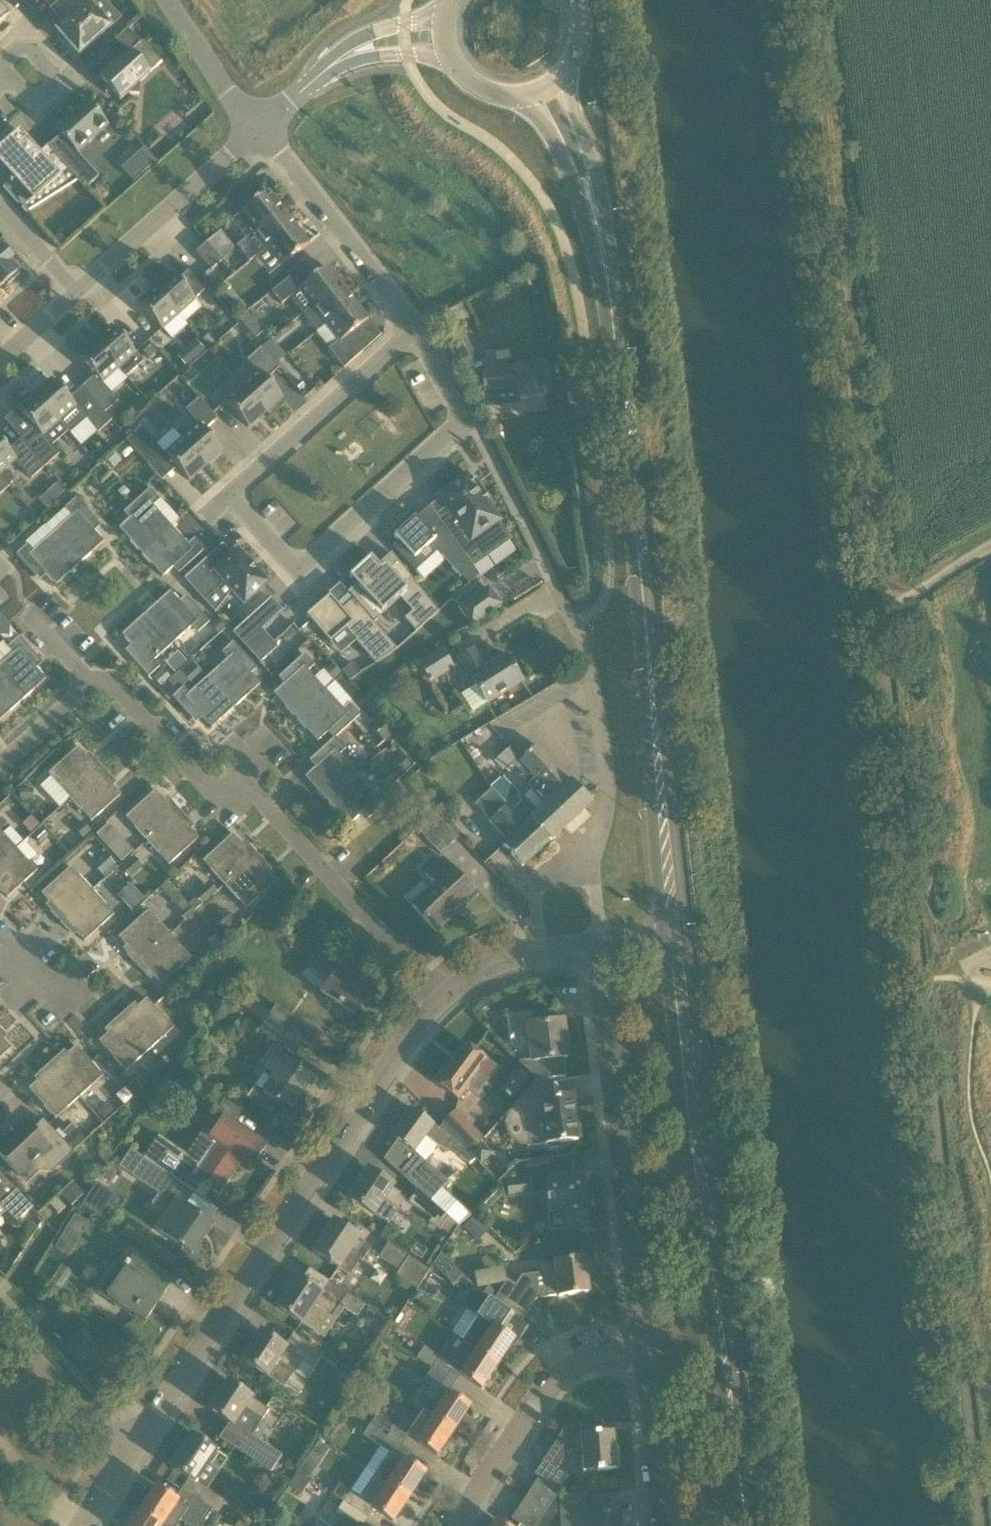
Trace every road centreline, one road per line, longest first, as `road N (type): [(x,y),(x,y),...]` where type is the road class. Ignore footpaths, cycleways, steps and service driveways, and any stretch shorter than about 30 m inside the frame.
road 1 (primary): [(675,933),(625,390),(600,236)]
road 2 (track): [(882,619),(814,0)]
road 3 (primary): [(743,1525),(675,933)]
road 4 (residential): [(416,327),(230,496),(297,574),(470,418)]
road 5 (residential): [(129,1456),(386,1067),(442,1001)]
road 6 (residential): [(442,1001),(264,800),(206,783),(113,687),(87,684)]
road 7 (residential): [(643,1351),(602,944)]
road 8 (residential): [(602,944),(592,869),(608,792),(603,738),(575,626),(552,579)]
road 9 (residential): [(456,1525),(560,1377),(600,1355),(643,1351)]
road 10 (unclassified): [(416,327),(263,127)]
road 11 (residential): [(78,294),(263,127)]
road 12 (residential): [(129,1456),(101,1436),(0,1326)]
road 13 (unclassified): [(552,579),(470,418)]
road 14 (residential): [(657,1525),(643,1351)]
road 15 (residential): [(442,1001),(509,960),(602,944)]
road 16 (primary): [(600,236),(593,169),(553,75)]
road 17 (primary): [(527,89),(600,236)]
road 18 (unclassified): [(263,127),(169,0)]
road 19 (residential): [(452,19),(379,34),(315,78)]
road 20 (residential): [(315,78),(388,57),(460,62)]
road 21 (unclassified): [(882,619),(990,546)]

